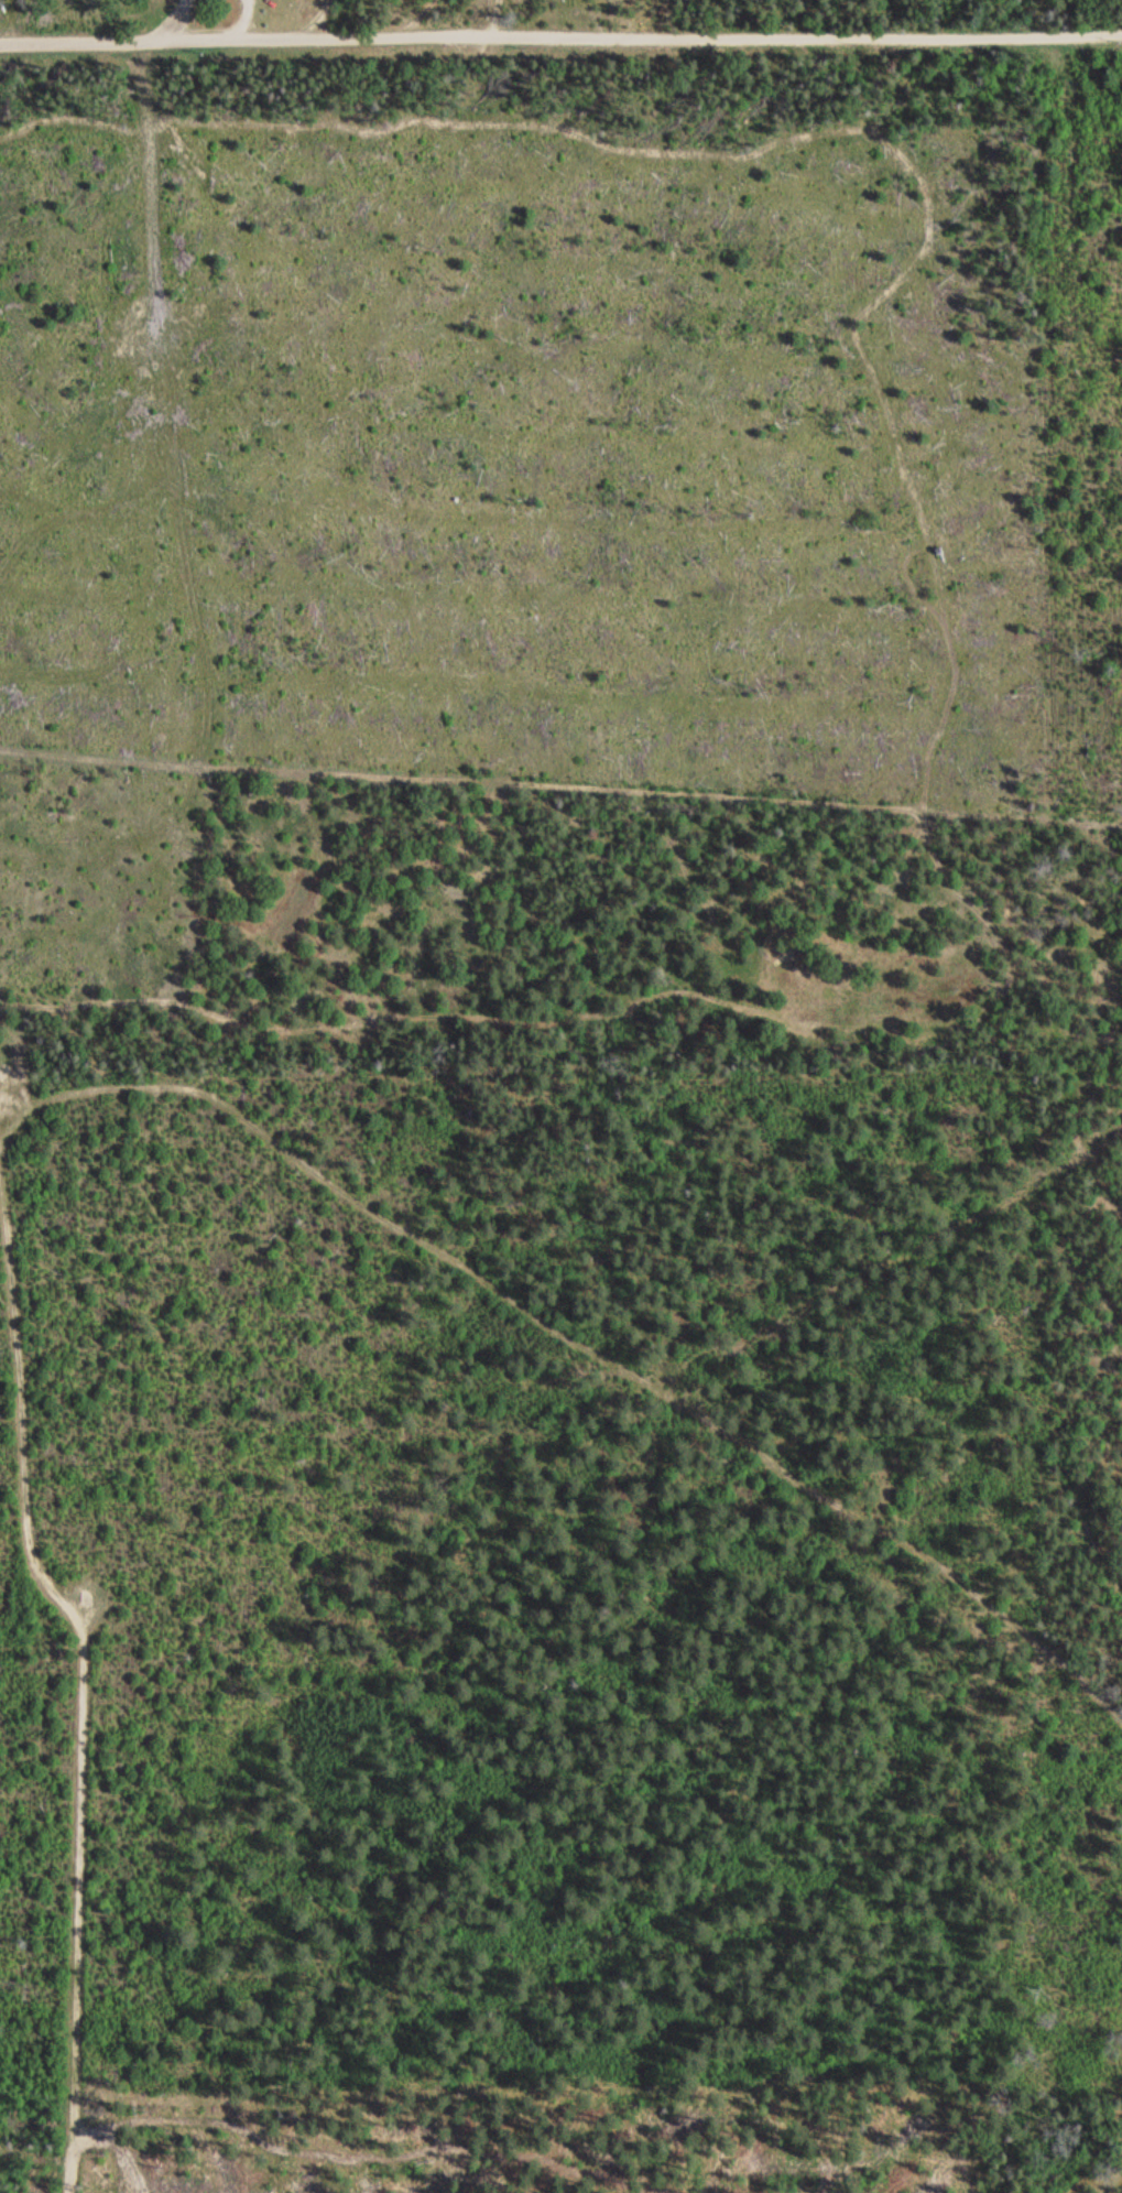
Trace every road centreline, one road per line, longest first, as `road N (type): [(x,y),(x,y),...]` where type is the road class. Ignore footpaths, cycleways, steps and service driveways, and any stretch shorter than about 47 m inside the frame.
road 1 (track): [(0,749),(1121,823)]
road 2 (residential): [(0,40),(1121,34)]
road 3 (residential): [(72,2192),(85,1648),(79,1621),(40,1574),(28,1540),(0,1194)]
road 4 (track): [(694,800),(647,995),(588,1170),(552,1323)]

